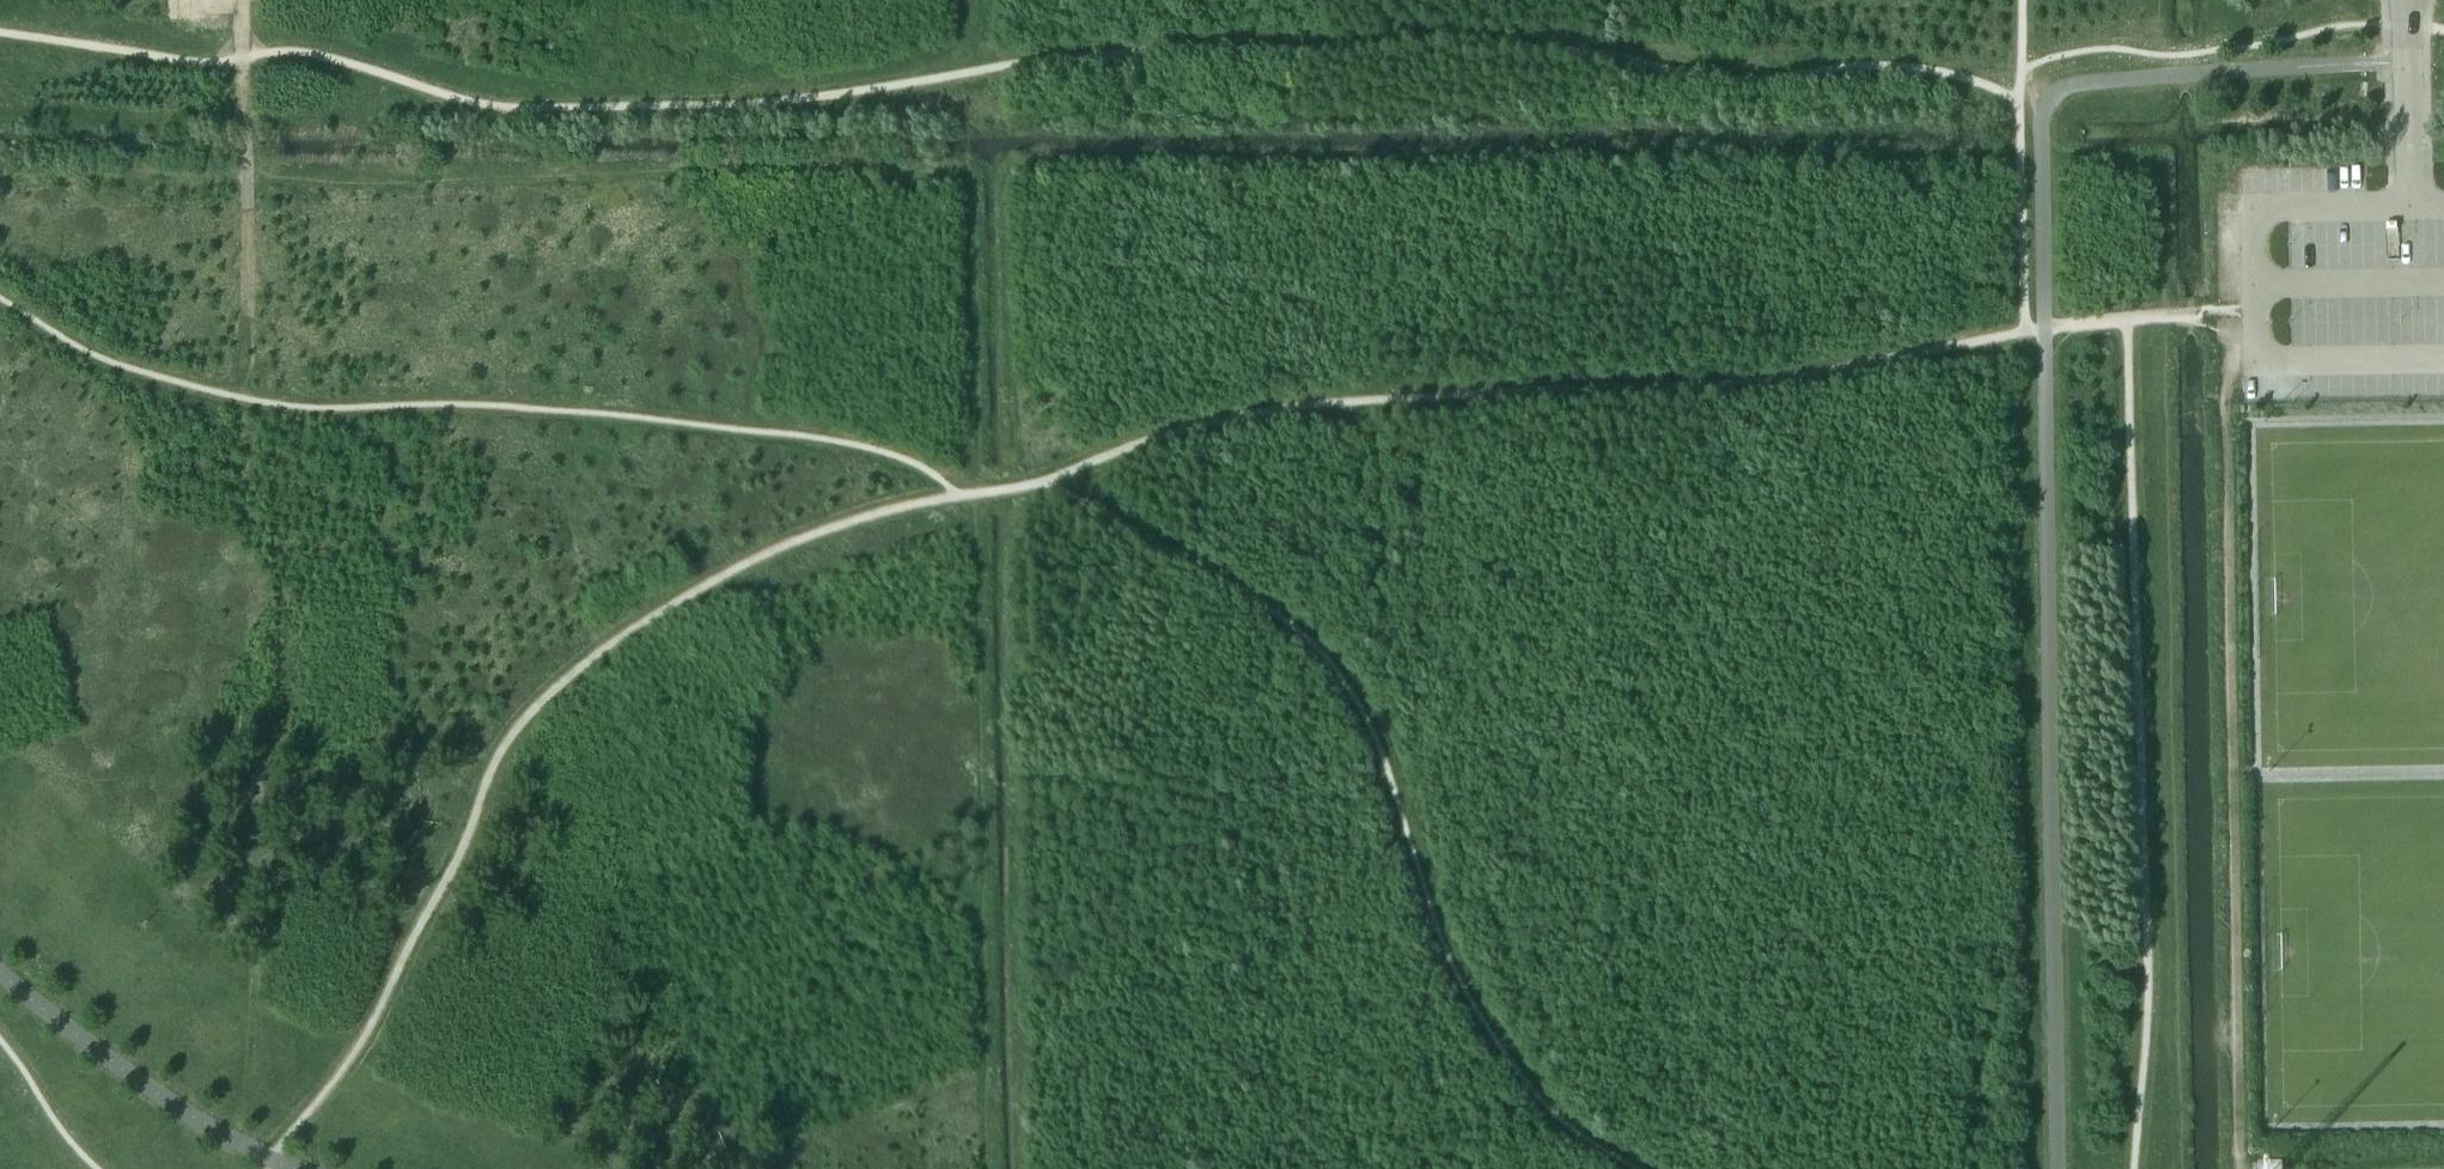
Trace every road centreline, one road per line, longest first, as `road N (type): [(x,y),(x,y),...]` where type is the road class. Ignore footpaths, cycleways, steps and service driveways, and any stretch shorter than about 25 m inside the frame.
road 1 (track): [(249,319),(240,0)]
road 2 (unclassified): [(2406,0),(2409,204)]

